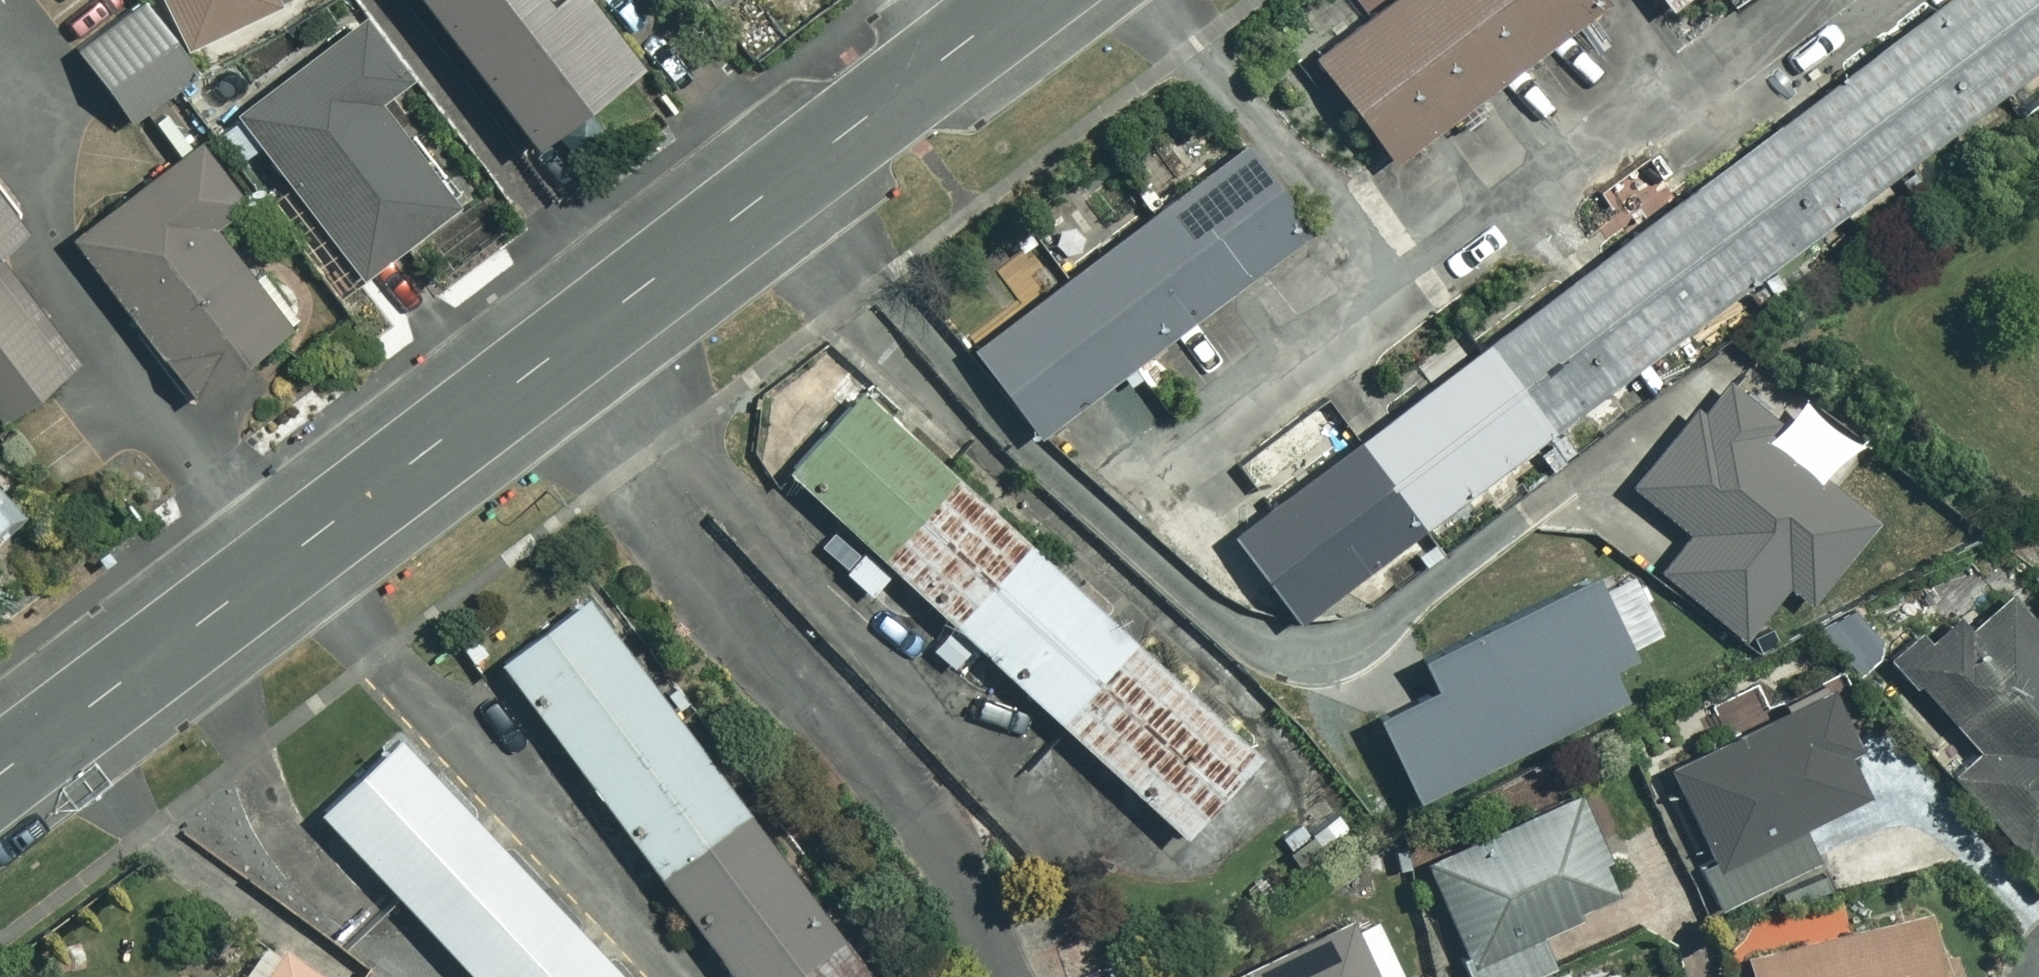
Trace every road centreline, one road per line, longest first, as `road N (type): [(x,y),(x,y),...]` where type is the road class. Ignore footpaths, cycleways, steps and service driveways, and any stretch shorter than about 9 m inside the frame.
road 1 (residential): [(1024,976),(536,366)]
road 2 (residential): [(536,366),(0,770)]
road 3 (residential): [(1018,0),(536,366)]

